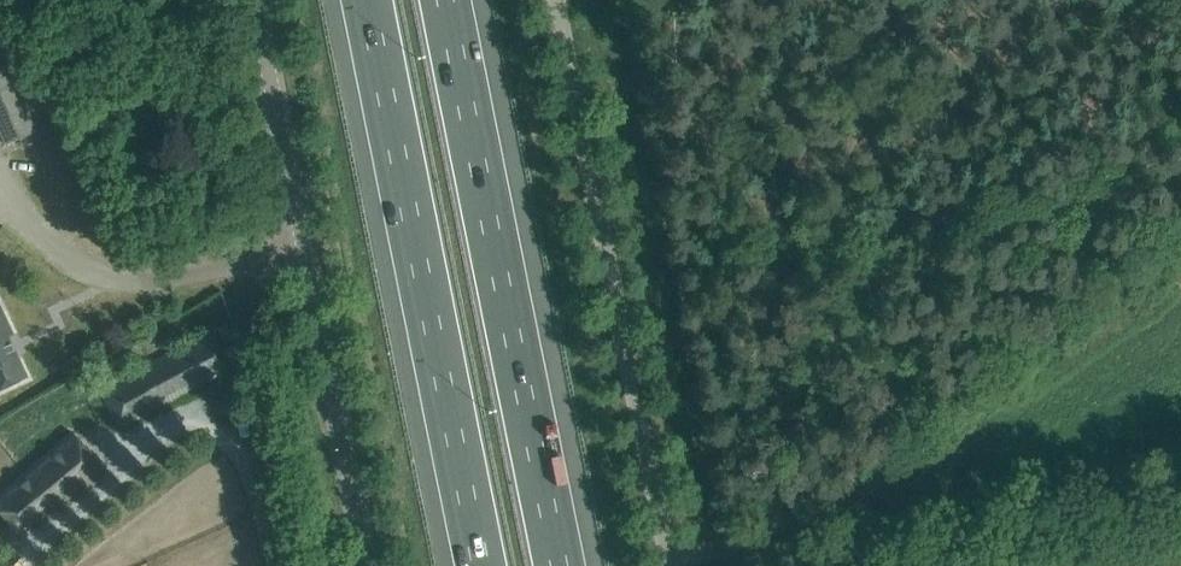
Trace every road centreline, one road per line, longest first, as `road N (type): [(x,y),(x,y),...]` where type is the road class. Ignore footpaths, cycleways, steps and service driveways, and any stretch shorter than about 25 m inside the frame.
road 1 (unclassified): [(676,565),(557,0)]
road 2 (tertiary): [(369,565),(255,0)]
road 3 (motorway): [(559,565),(446,0)]
road 4 (motorway): [(368,0),(481,565)]

